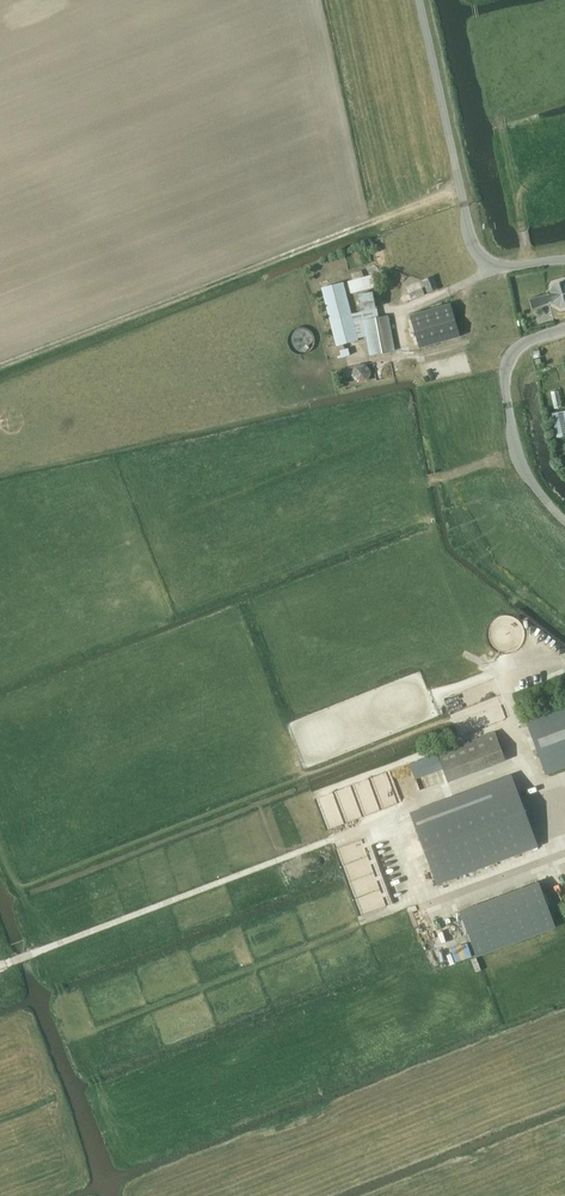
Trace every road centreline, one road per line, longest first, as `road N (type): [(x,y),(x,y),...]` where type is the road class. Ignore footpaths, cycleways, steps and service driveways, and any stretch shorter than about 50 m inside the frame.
road 1 (track): [(0,967),(524,763)]
road 2 (track): [(0,367),(462,189)]
road 3 (unclassified): [(564,259),(510,267),(492,266),(479,253),(420,0)]
road 4 (track): [(476,18),(531,264)]
road 5 (unclassified): [(564,519),(517,453),(507,366),(517,345),(564,328)]

